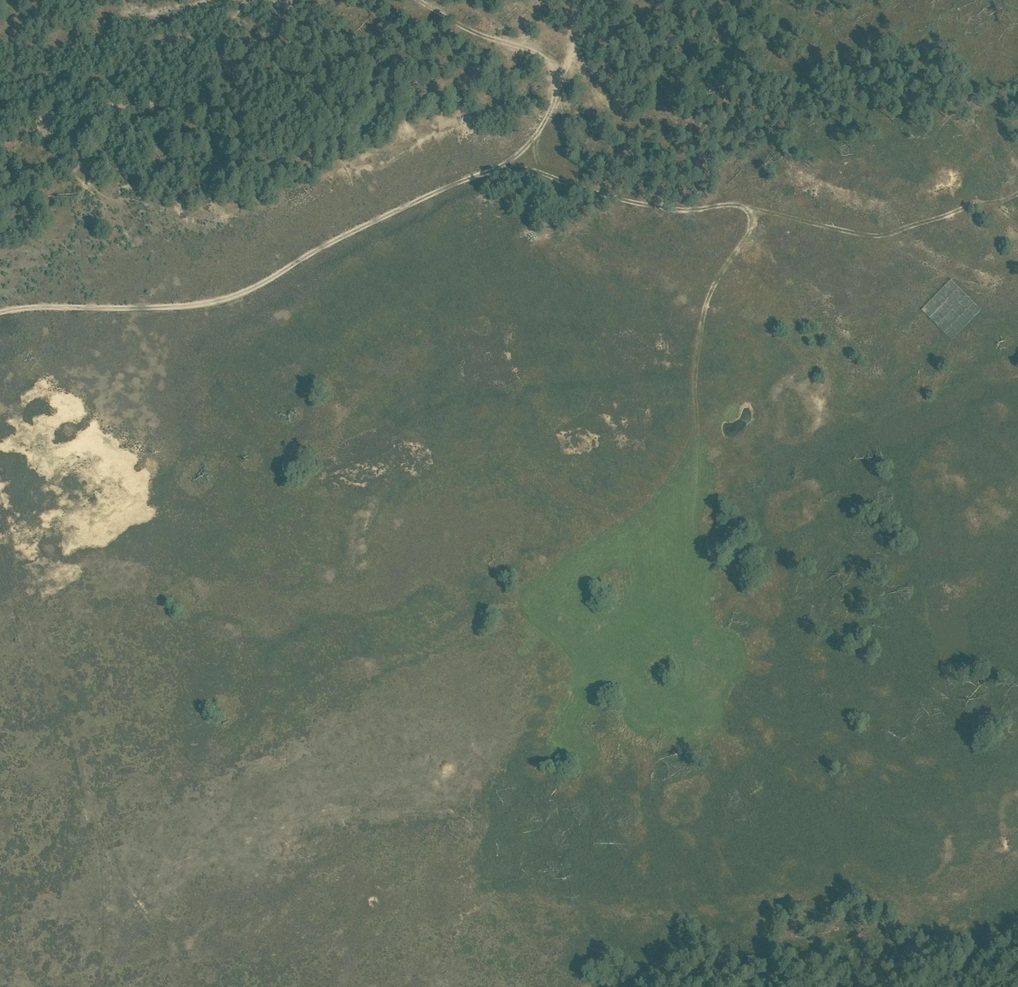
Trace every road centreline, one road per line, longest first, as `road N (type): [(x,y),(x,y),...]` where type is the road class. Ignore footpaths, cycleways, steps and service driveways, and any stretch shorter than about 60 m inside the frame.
road 1 (track): [(0,312),(193,305),(245,294),(345,233),(487,171)]

